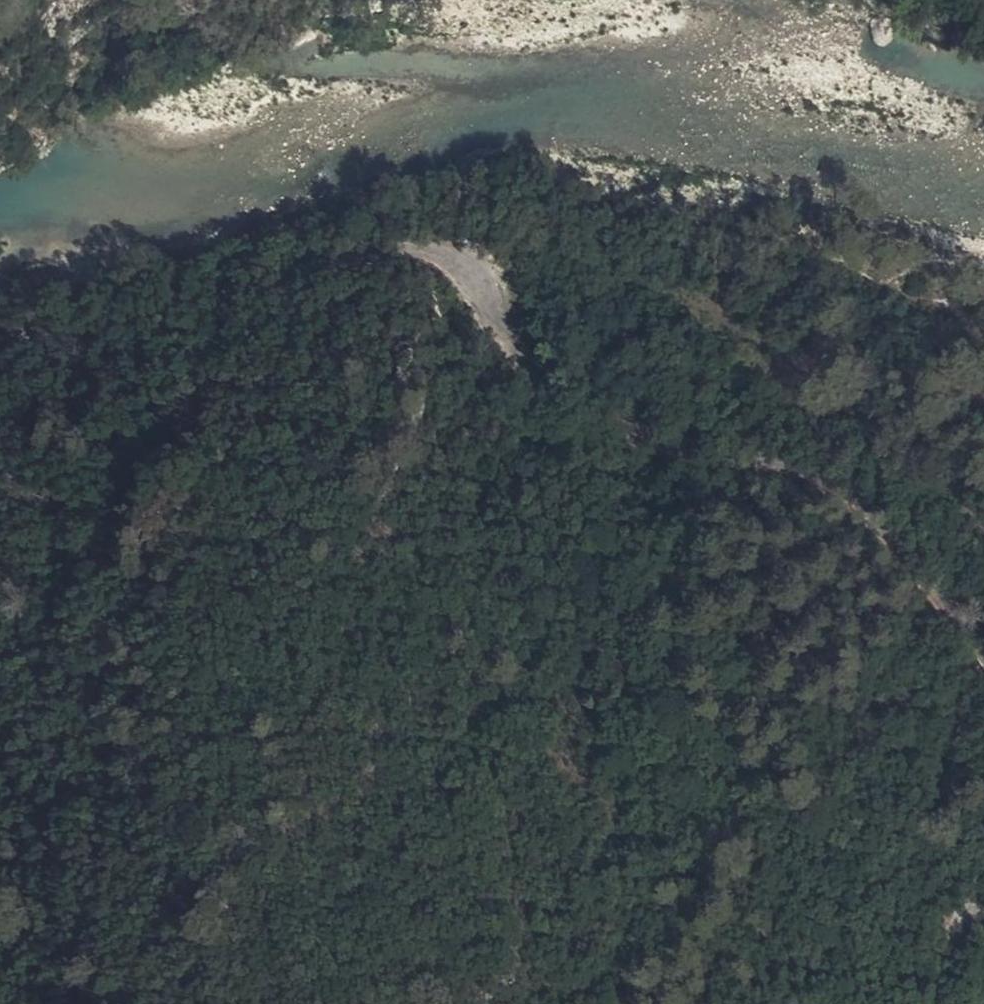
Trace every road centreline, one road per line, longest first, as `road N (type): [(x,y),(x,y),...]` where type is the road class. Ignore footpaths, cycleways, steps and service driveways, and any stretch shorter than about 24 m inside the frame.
road 1 (unclassified): [(0,334),(115,328),(349,255),(422,248),(448,255),(475,278),(511,357),(559,402),(663,448),(777,467),(843,498),(888,539),(983,662)]

